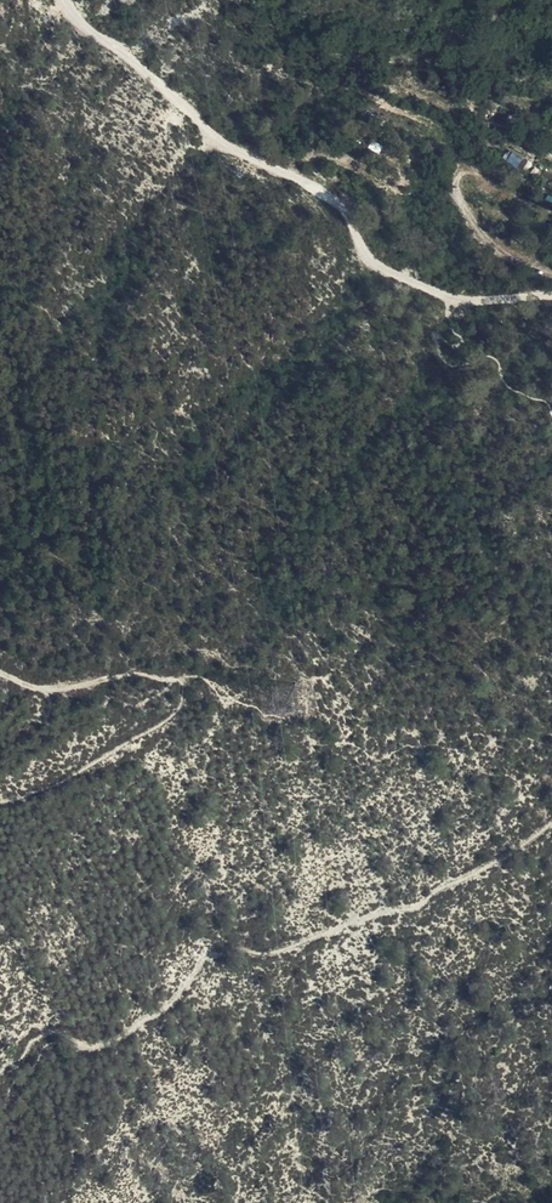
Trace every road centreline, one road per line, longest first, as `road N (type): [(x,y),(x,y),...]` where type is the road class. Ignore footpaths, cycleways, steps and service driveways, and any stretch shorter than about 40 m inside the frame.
road 1 (track): [(75,0),(243,155),(357,216),(391,274),(457,304),(551,295)]

